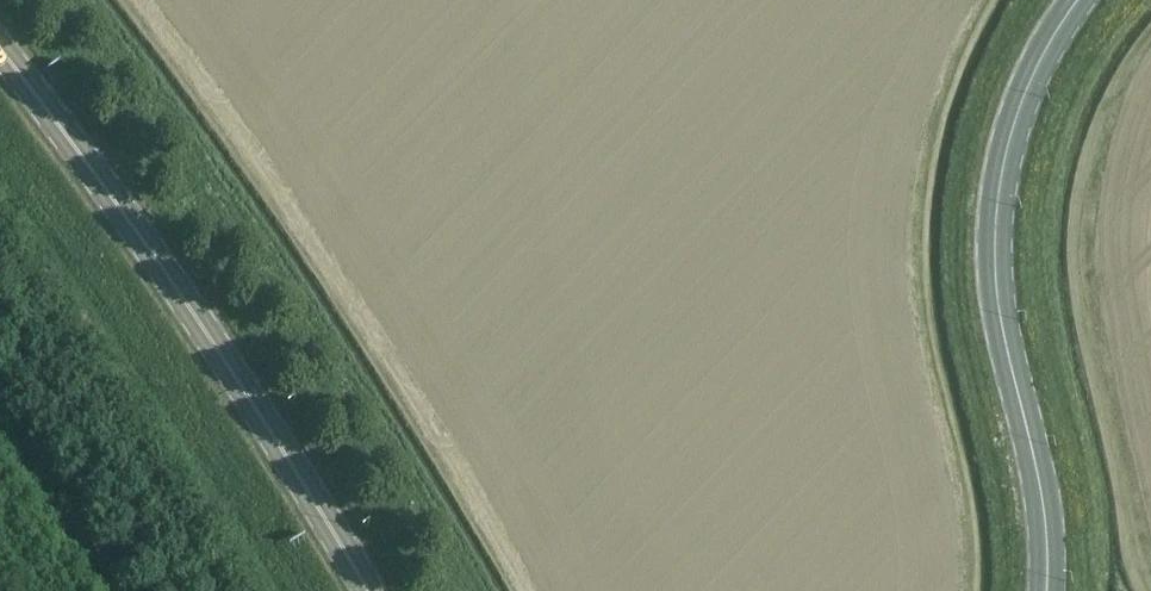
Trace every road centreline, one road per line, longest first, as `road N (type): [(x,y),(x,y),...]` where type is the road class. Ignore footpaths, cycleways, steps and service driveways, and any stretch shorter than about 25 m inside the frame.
road 1 (secondary): [(365,590),(216,349),(0,49)]
road 2 (secondary): [(1049,590),(1048,519),(997,288),(1000,191),(1046,42),(1080,0)]

